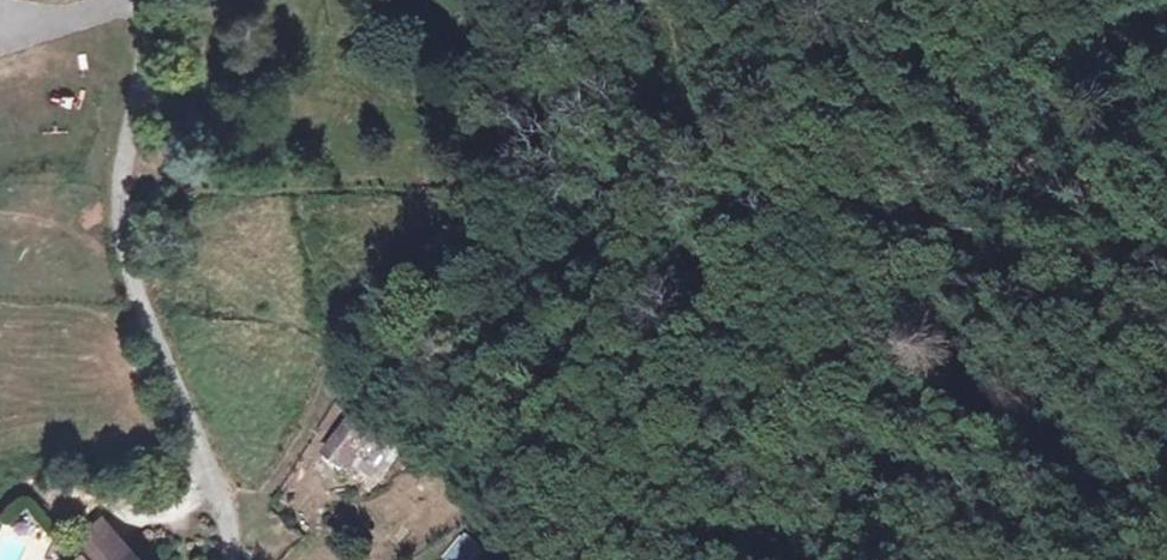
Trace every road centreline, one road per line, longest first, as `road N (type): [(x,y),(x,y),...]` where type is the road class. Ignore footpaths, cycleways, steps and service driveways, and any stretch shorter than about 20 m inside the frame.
road 1 (unclassified): [(228,559),(222,505),(127,267),(120,203),(155,0)]
road 2 (unclassified): [(1166,89),(982,367),(869,559)]

